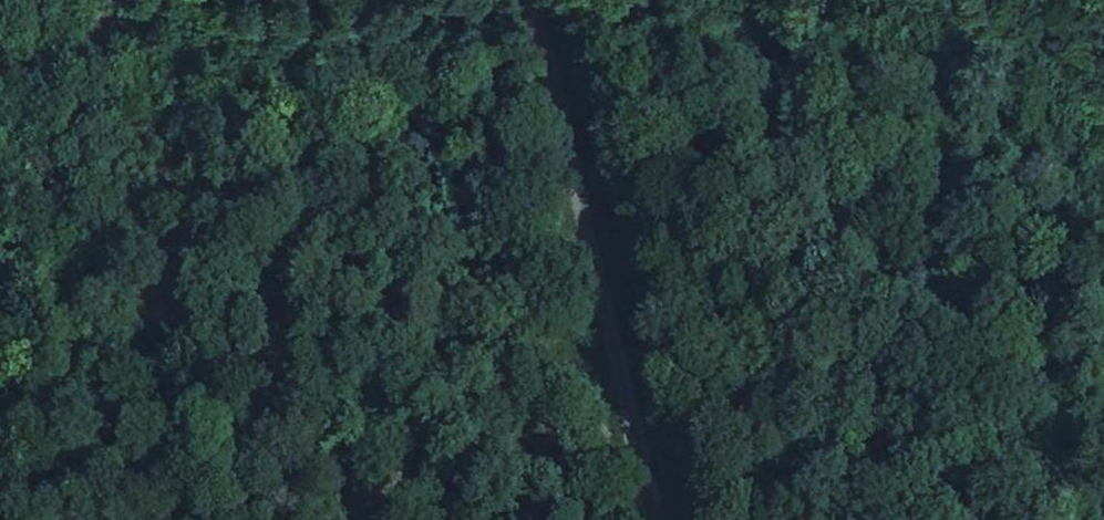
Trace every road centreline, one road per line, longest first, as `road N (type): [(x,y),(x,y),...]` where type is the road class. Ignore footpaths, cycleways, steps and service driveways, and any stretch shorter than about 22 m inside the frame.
road 1 (track): [(661,519),(543,0)]

